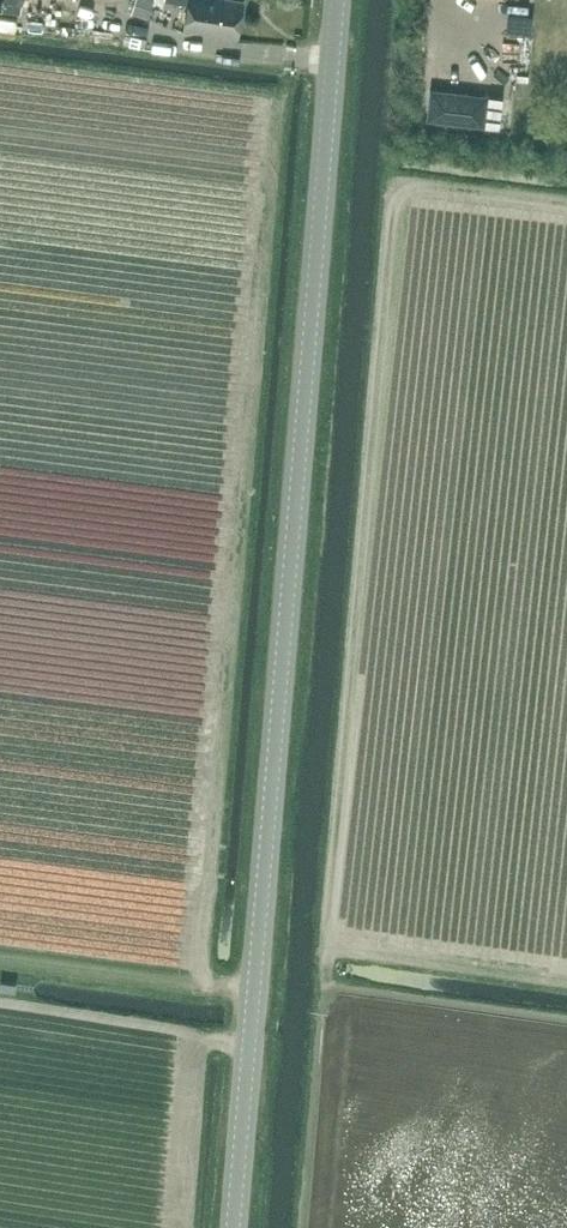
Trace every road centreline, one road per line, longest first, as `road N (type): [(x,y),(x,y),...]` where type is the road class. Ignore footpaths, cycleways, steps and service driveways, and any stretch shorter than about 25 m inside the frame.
road 1 (unclassified): [(234,1227),(337,0)]

